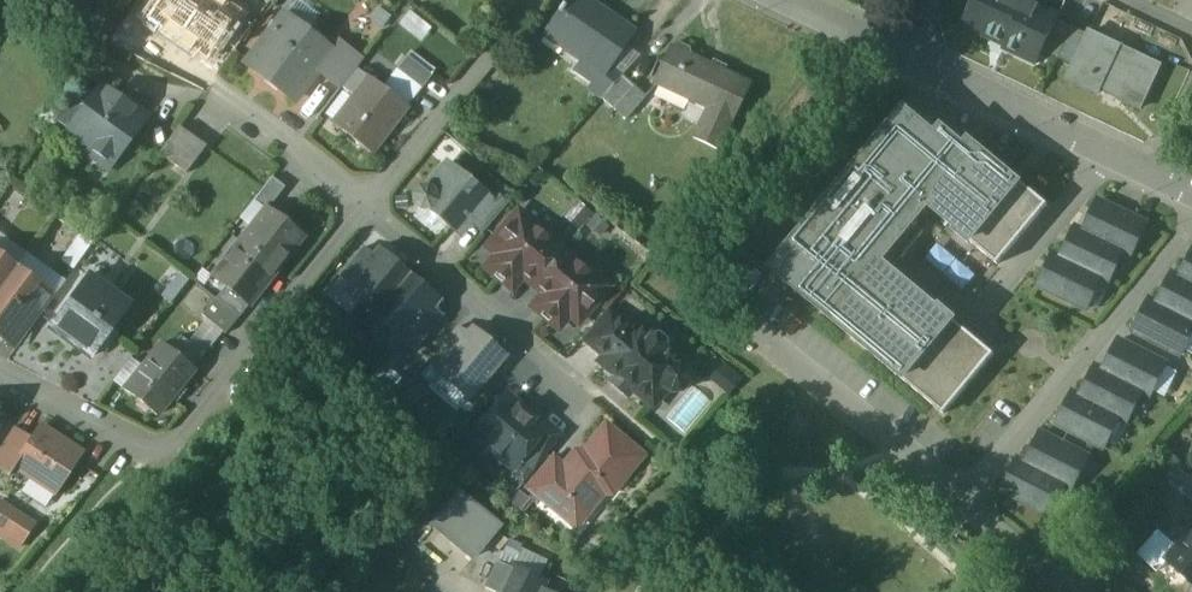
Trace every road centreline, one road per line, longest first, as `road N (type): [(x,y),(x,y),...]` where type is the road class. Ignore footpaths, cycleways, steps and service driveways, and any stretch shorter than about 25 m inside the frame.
road 1 (residential): [(0,377),(161,460),(535,0)]
road 2 (residential): [(1191,222),(962,497)]
road 3 (residential): [(1155,169),(909,56)]
road 4 (residential): [(962,497),(758,331)]
road 5 (residential): [(962,497),(1069,591)]
road 6 (residential): [(909,56),(785,0)]

